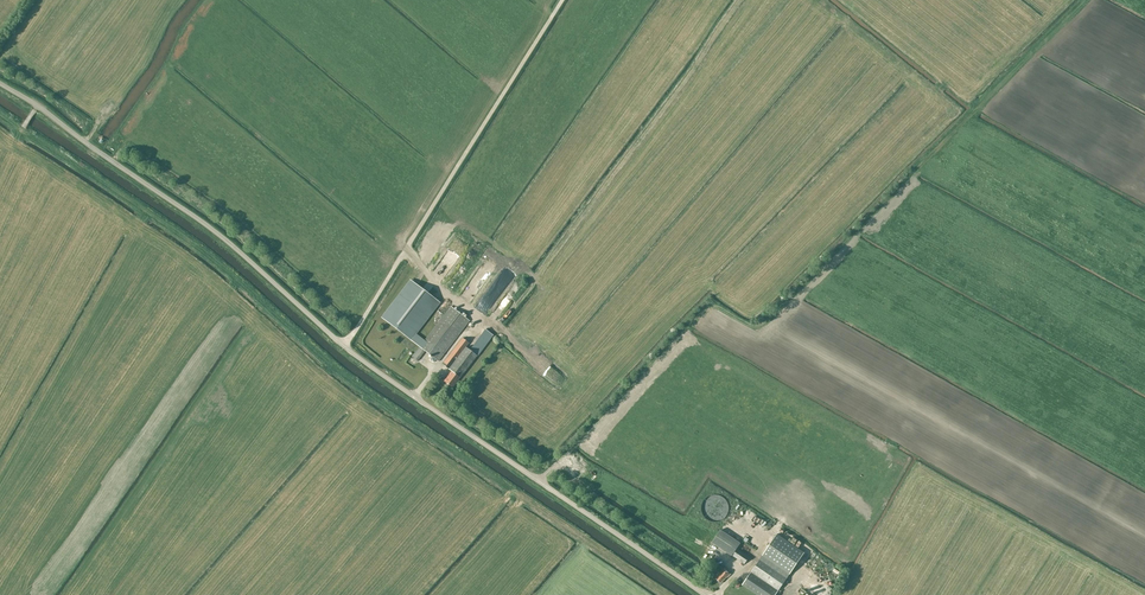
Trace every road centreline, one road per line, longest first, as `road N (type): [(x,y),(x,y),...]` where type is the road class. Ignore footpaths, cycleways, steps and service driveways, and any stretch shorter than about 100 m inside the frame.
road 1 (unclassified): [(706,594),(354,354),(208,226),(0,83)]
road 2 (track): [(538,481),(701,311),(718,306),(751,324),(764,321),(1086,0)]

